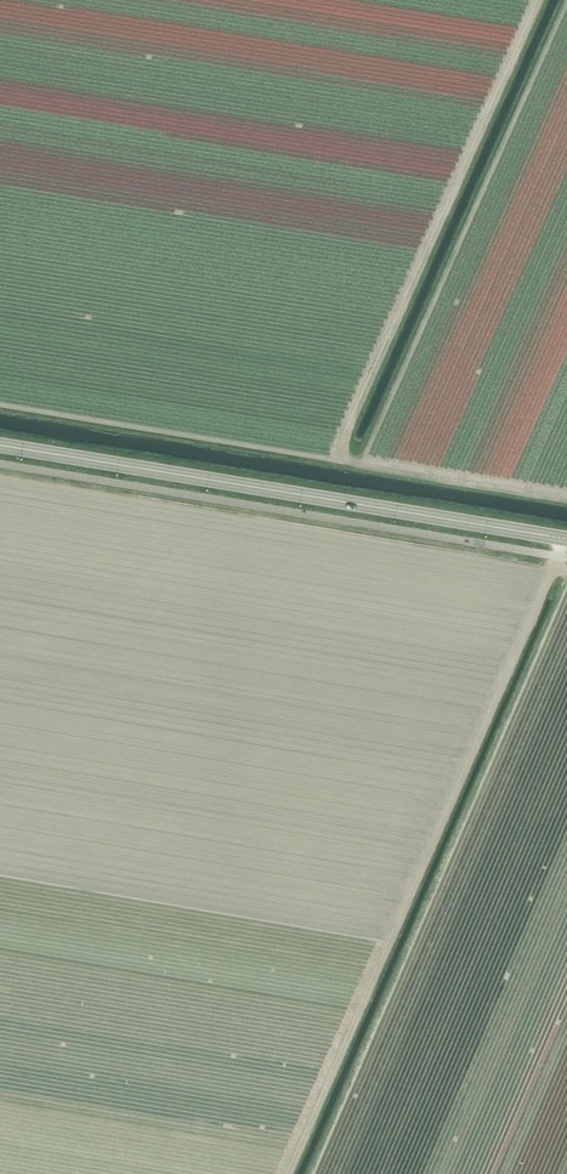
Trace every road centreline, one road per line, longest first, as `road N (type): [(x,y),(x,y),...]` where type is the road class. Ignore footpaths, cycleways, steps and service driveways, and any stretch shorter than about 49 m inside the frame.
road 1 (track): [(290,1173),(565,539)]
road 2 (tertiary): [(566,539),(0,445)]

